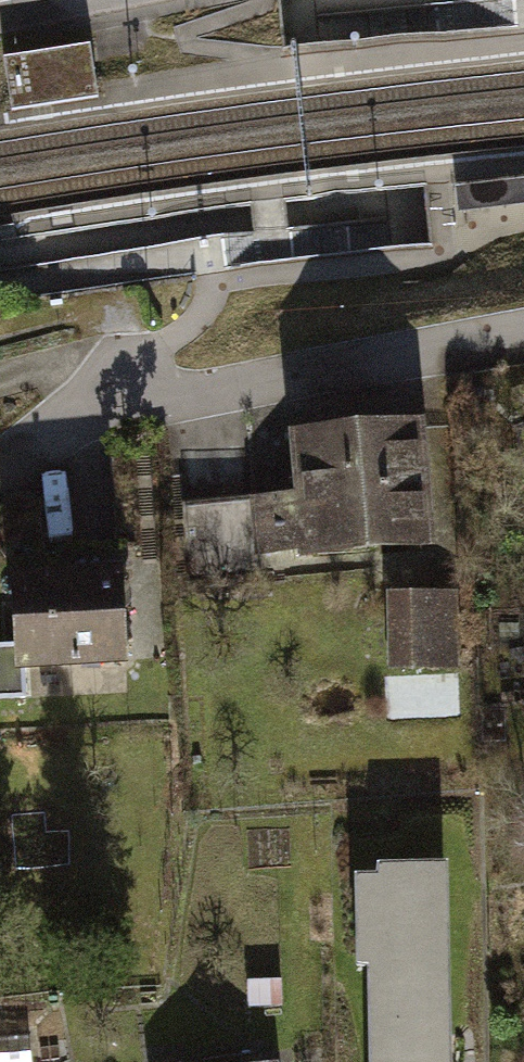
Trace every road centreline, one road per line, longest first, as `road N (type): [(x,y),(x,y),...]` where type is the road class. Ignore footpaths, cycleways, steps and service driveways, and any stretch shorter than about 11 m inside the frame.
road 1 (residential): [(523,332),(367,369),(117,402),(0,494)]

